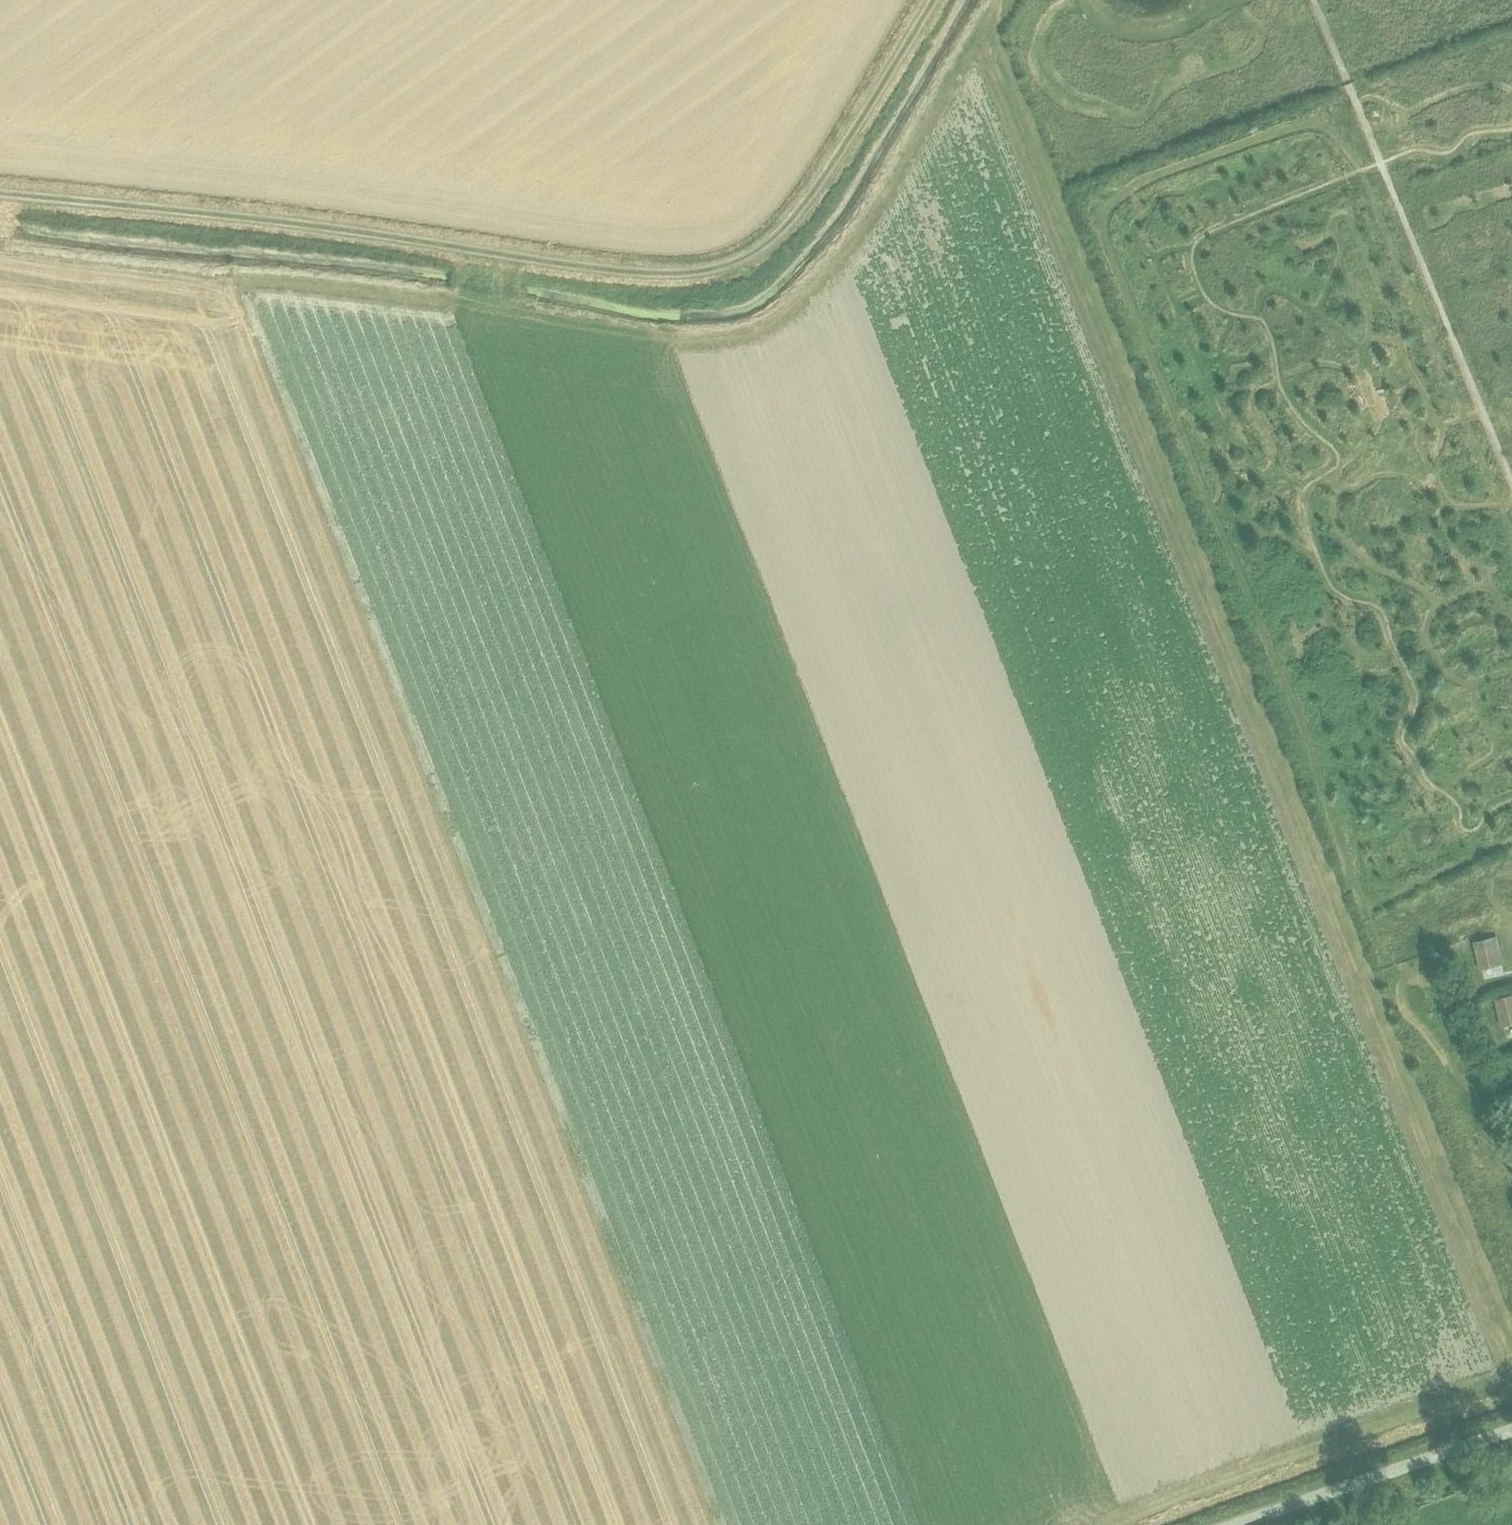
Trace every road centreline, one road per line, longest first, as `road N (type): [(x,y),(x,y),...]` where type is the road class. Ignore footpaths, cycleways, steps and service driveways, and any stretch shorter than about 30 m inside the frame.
road 1 (track): [(0,193),(647,272),(722,268),(759,249),(794,216),(933,0)]
road 2 (unclassified): [(1233,1524),(1511,1429)]

